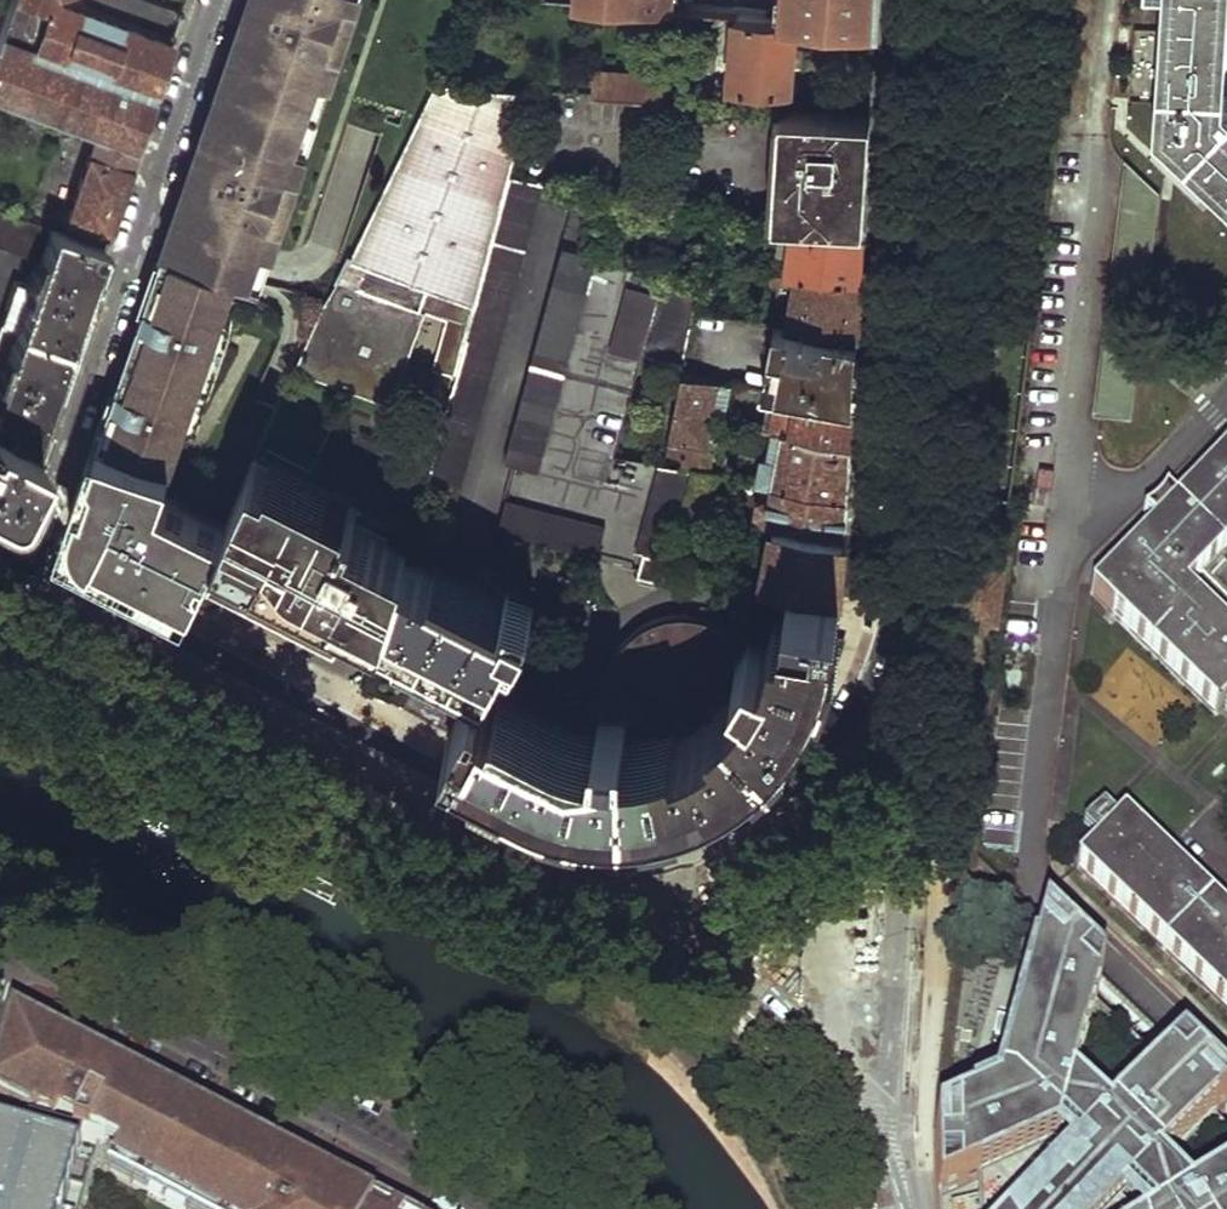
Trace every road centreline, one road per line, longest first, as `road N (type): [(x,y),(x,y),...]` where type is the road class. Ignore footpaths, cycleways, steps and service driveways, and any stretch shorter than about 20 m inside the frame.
road 1 (tertiary): [(941,0),(898,615),(864,723),(832,764),(785,803),(681,839),(624,844),(543,835),(409,779),(14,582)]
road 2 (residential): [(14,582),(208,0)]
road 3 (residential): [(5,936),(509,1208)]

